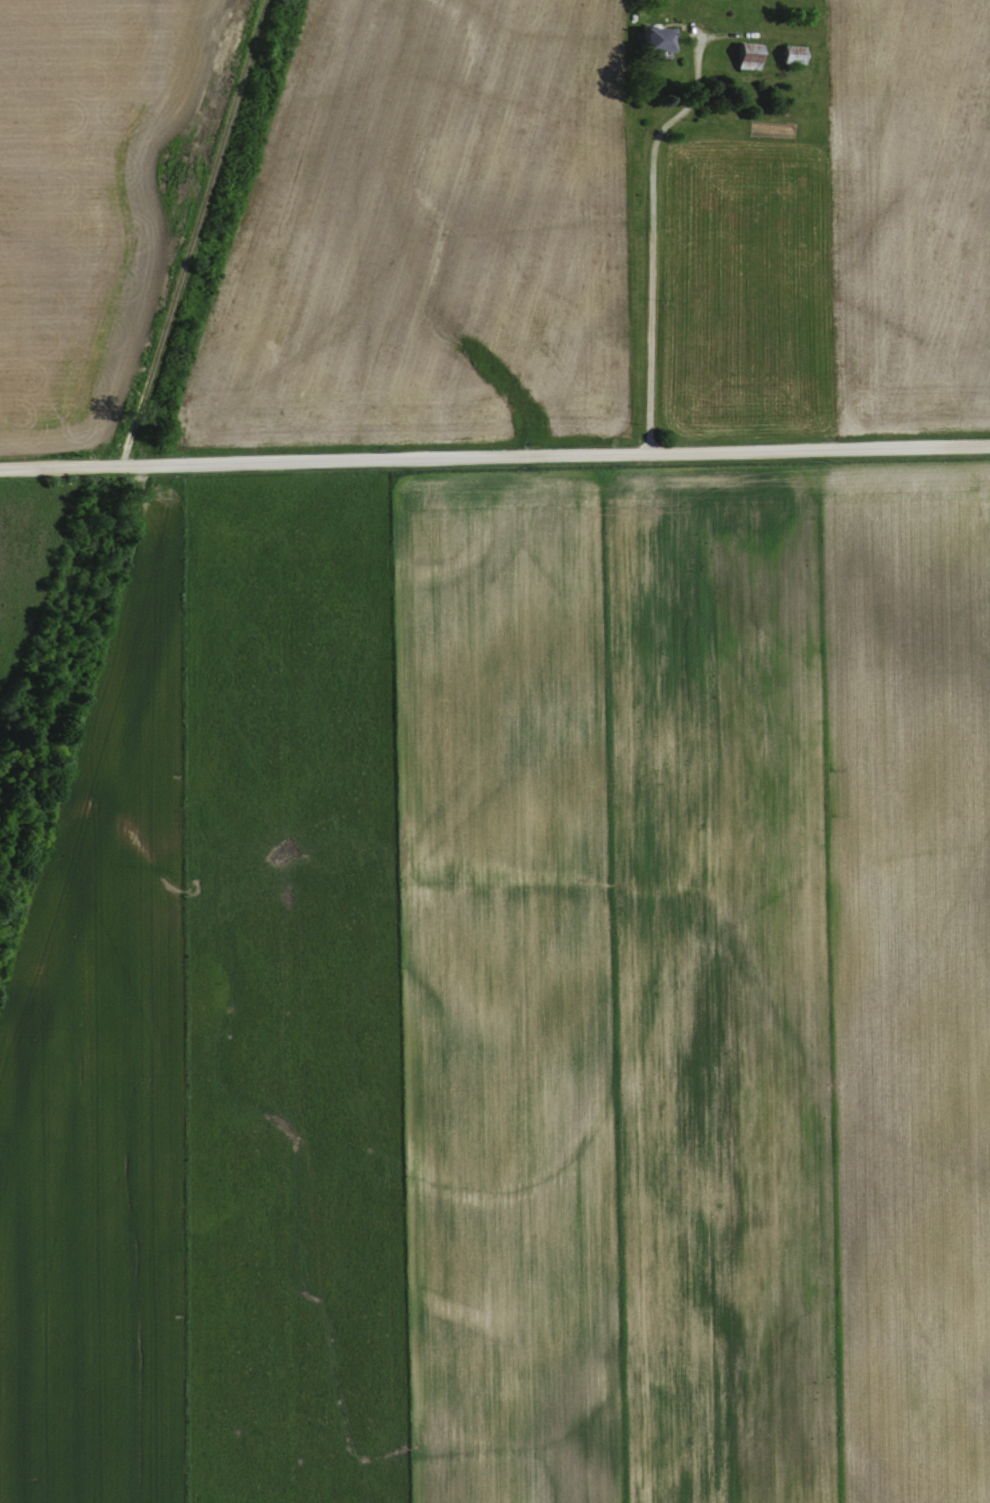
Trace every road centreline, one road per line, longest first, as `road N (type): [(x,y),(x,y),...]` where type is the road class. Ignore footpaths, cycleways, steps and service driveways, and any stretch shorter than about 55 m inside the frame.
road 1 (residential): [(0,466),(989,443)]

